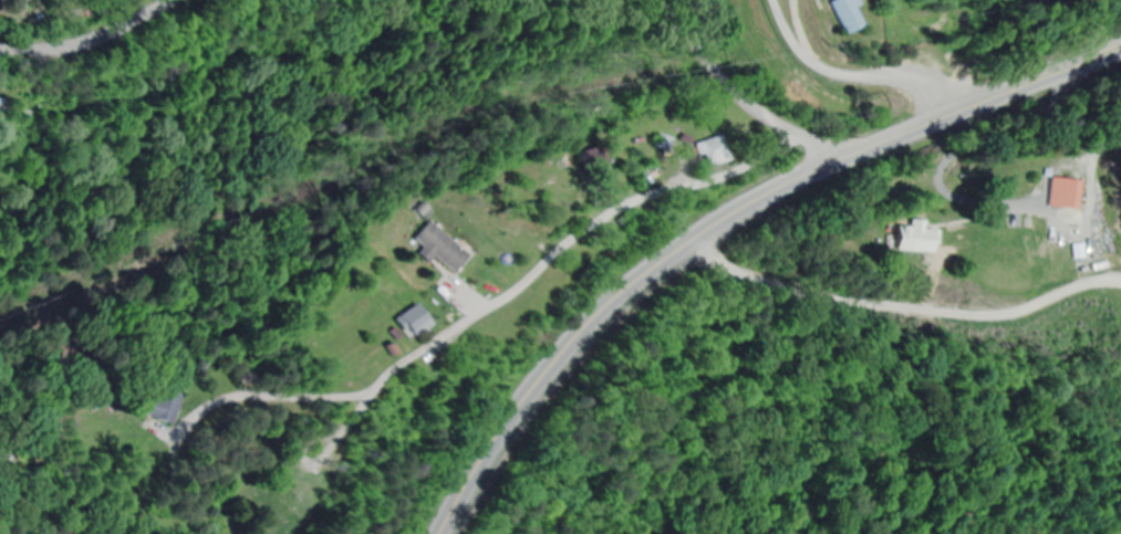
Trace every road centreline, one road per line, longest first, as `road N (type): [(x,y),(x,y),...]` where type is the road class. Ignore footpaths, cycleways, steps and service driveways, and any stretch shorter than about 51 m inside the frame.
road 1 (primary): [(1120,50),(769,195),(664,259),(530,385),(438,533)]
road 2 (residential): [(806,137),(728,176),(642,199),(569,242),(500,302),(387,378),(312,468)]
road 3 (residential): [(657,0),(750,105),(844,160)]
road 4 (residential): [(0,51),(89,41),(175,0)]

